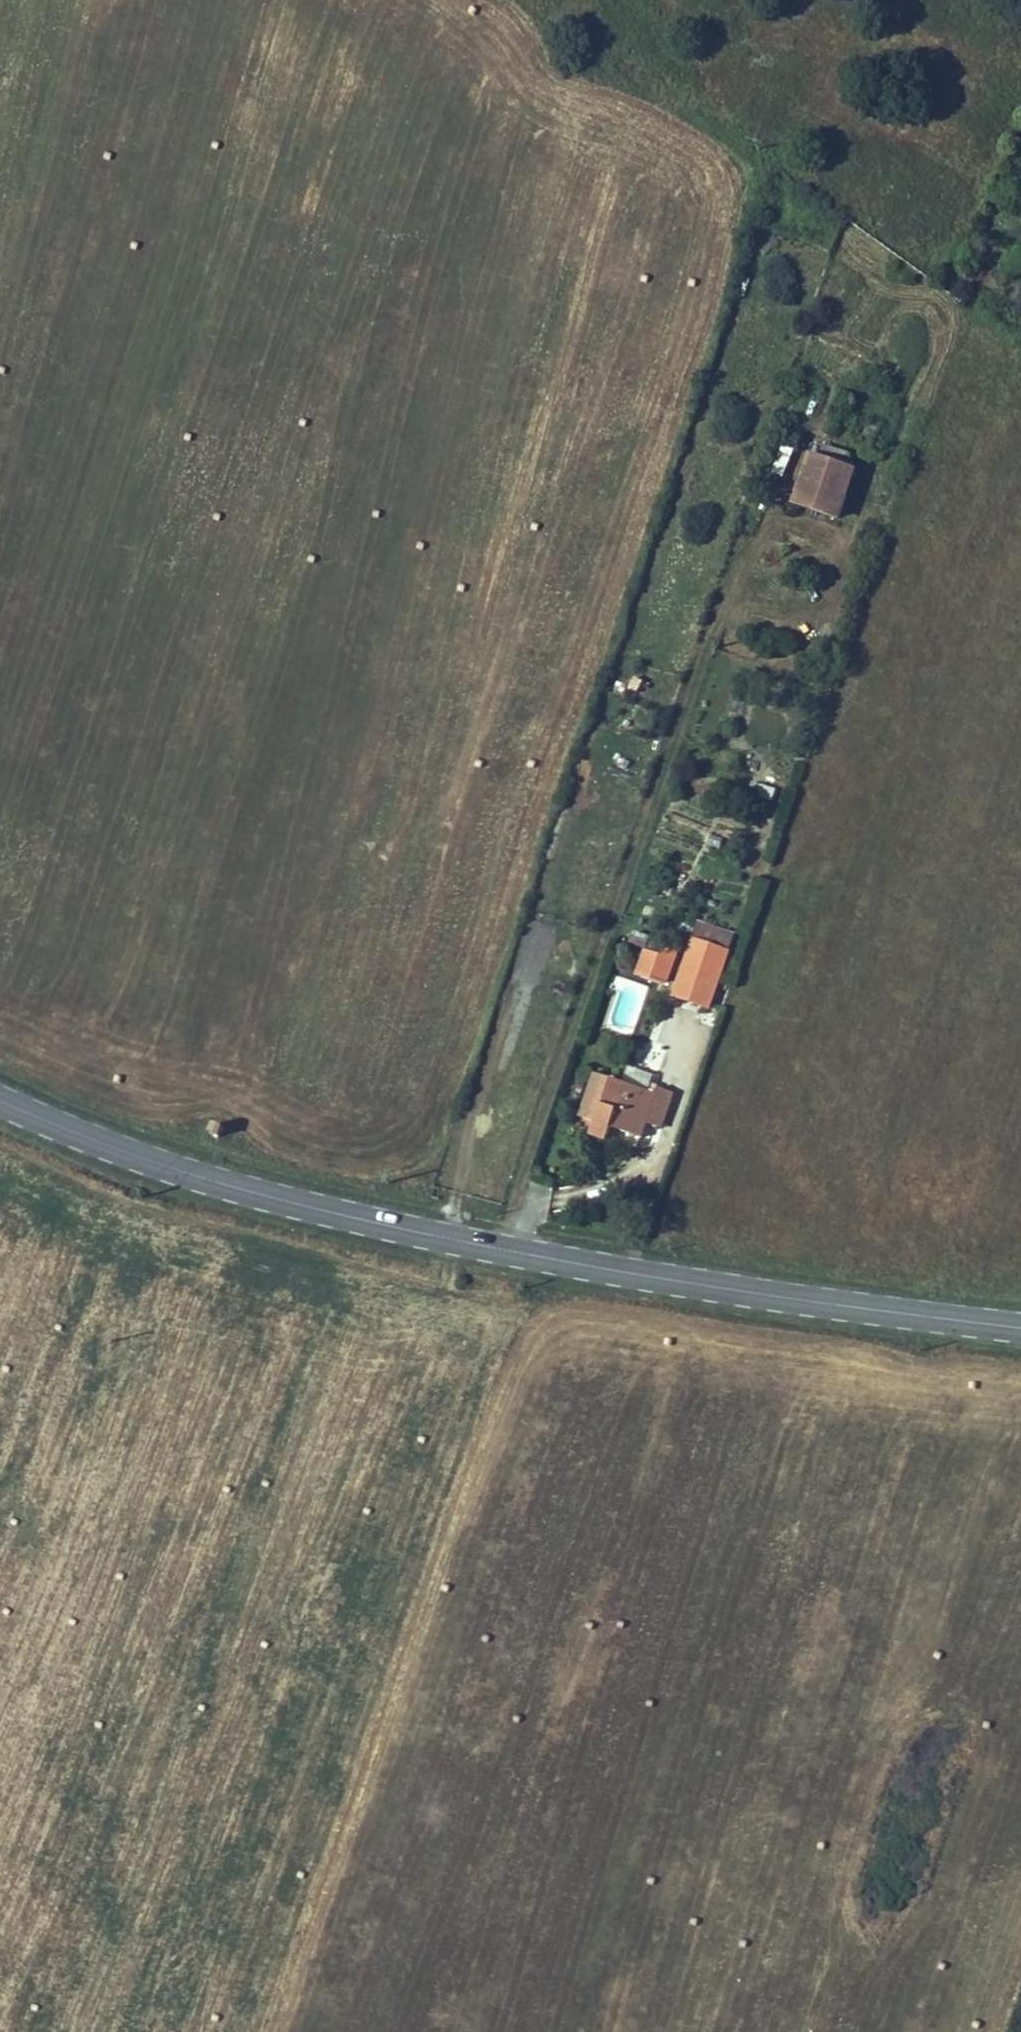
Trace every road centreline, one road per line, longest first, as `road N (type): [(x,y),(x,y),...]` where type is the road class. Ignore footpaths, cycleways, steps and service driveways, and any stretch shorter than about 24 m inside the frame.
road 1 (primary): [(0,1095),(148,1156),(464,1235),(692,1278),(1020,1321)]

